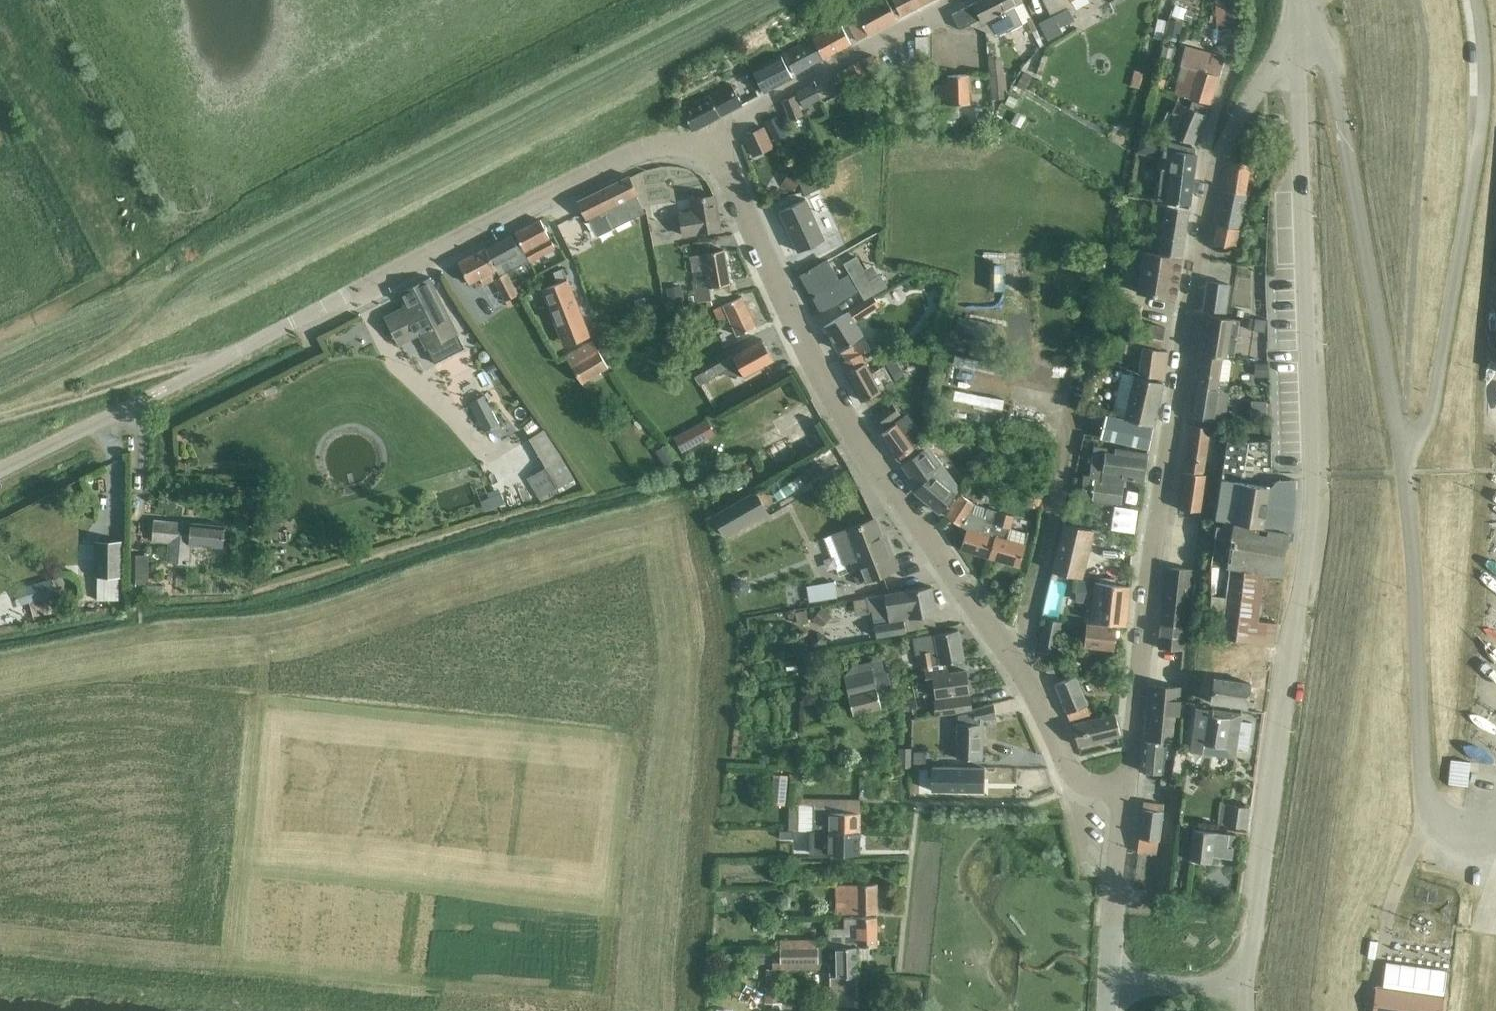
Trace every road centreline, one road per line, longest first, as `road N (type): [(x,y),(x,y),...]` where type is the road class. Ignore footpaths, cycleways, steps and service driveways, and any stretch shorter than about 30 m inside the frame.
road 1 (residential): [(1245,987),(1310,533),(1298,46)]
road 2 (unclassified): [(1495,825),(1453,825),(1419,777),(1405,472),(1338,86),(1327,63),(1298,46)]
road 3 (residential): [(1128,793),(1086,783),(1070,763),(1033,690),(834,397),(734,187),(705,153)]
road 4 (residential): [(1128,793),(1199,234),(1235,125),(1298,46)]
road 5 (residential): [(297,320),(626,156),(660,147),(705,153)]
road 6 (unclassified): [(0,471),(297,320)]
road 7 (residential): [(705,153),(762,104),(954,0)]
road 8 (track): [(0,418),(144,376),(207,367)]
road 9 (residential): [(1110,983),(1128,793)]
road 10 (residential): [(1245,987),(1110,983)]

